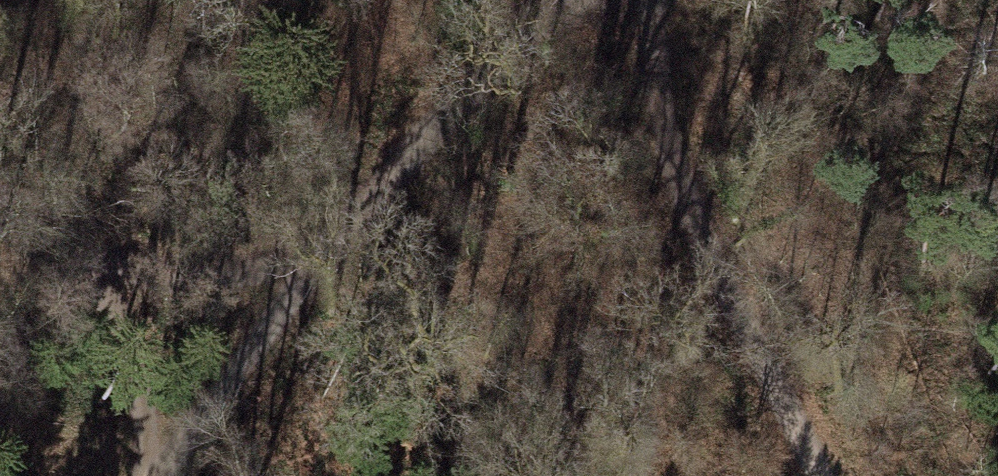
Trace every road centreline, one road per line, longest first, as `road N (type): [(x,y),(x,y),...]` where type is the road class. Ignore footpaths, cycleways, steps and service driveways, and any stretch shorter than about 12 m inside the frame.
road 1 (track): [(162,475),(289,285),(358,205),(479,77),(576,0)]
road 2 (track): [(652,0),(658,124),(695,222),(819,475)]
road 3 (track): [(289,285),(183,287),(101,276),(0,201)]
road 4 (track): [(101,276),(138,349),(151,475)]

